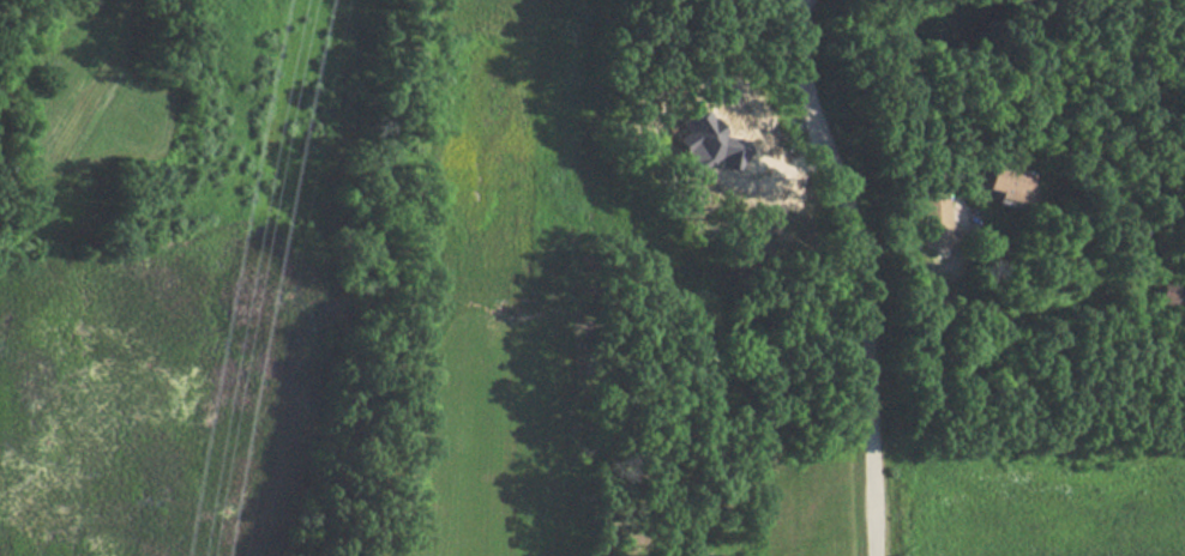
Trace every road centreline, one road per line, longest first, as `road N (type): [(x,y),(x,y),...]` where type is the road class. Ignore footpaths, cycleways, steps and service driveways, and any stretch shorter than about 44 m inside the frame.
road 1 (residential): [(808,0),(799,30),(802,93),(849,210),(860,268),(872,555)]

